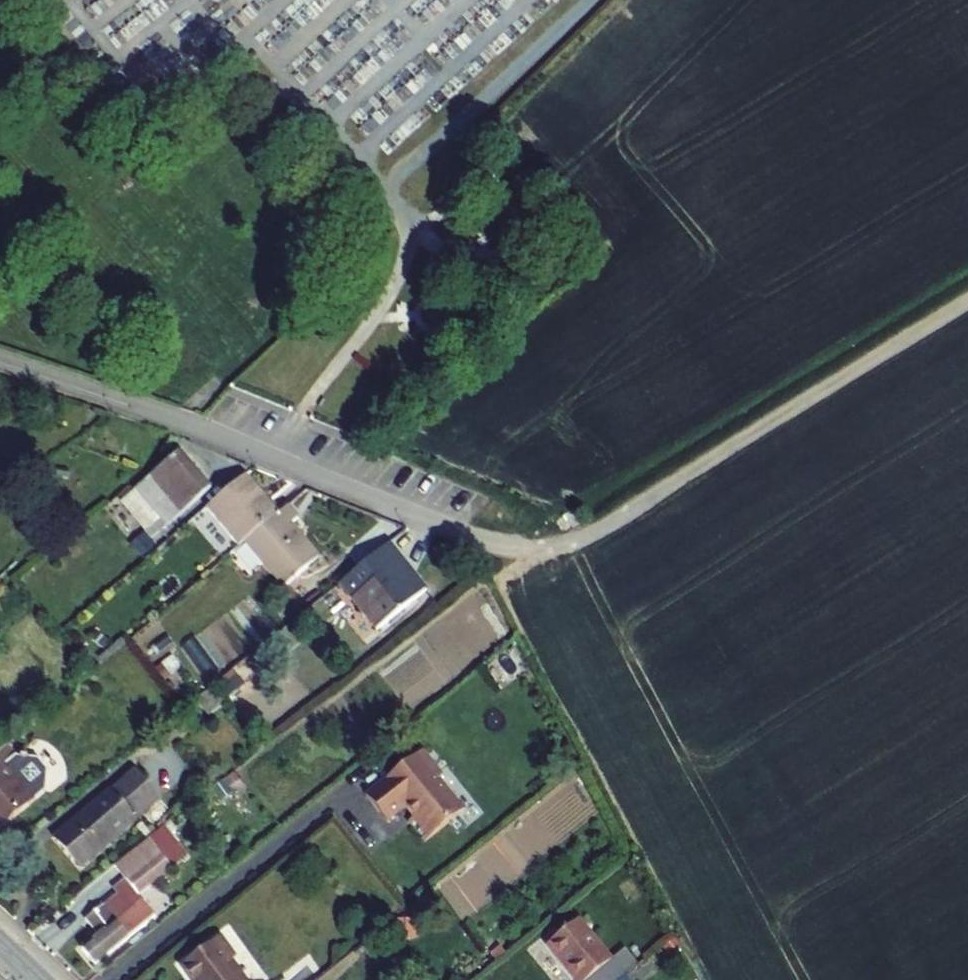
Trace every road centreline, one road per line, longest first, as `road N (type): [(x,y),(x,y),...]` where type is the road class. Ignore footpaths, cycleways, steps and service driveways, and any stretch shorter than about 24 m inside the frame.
road 1 (residential): [(0,365),(521,550)]
road 2 (track): [(521,550),(579,542),(967,306)]

